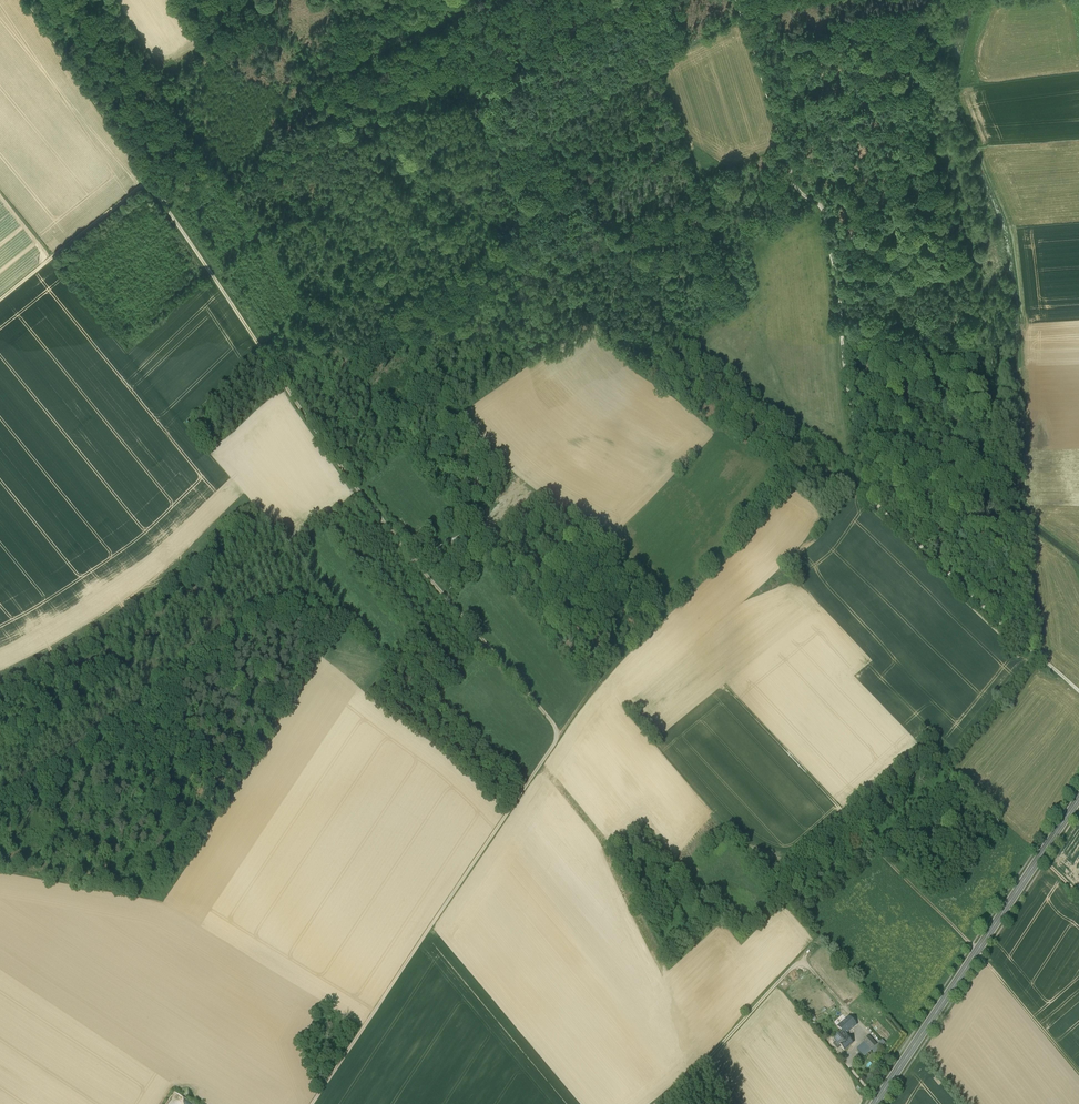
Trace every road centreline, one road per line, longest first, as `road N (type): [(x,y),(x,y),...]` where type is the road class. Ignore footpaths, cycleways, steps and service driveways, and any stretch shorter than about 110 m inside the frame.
road 1 (track): [(311,1103),(561,734),(356,487),(148,181)]
road 2 (track): [(736,0),(793,191),(822,203),(871,500),(1078,692)]
road 3 (secondary): [(1078,799),(875,1103)]
road 4 (track): [(1078,1072),(845,812)]
road 5 (track): [(656,1103),(819,940)]
road 6 (track): [(26,0),(148,181)]
road 7 (track): [(0,301),(148,181)]
road 8 (track): [(729,689),(845,812)]

